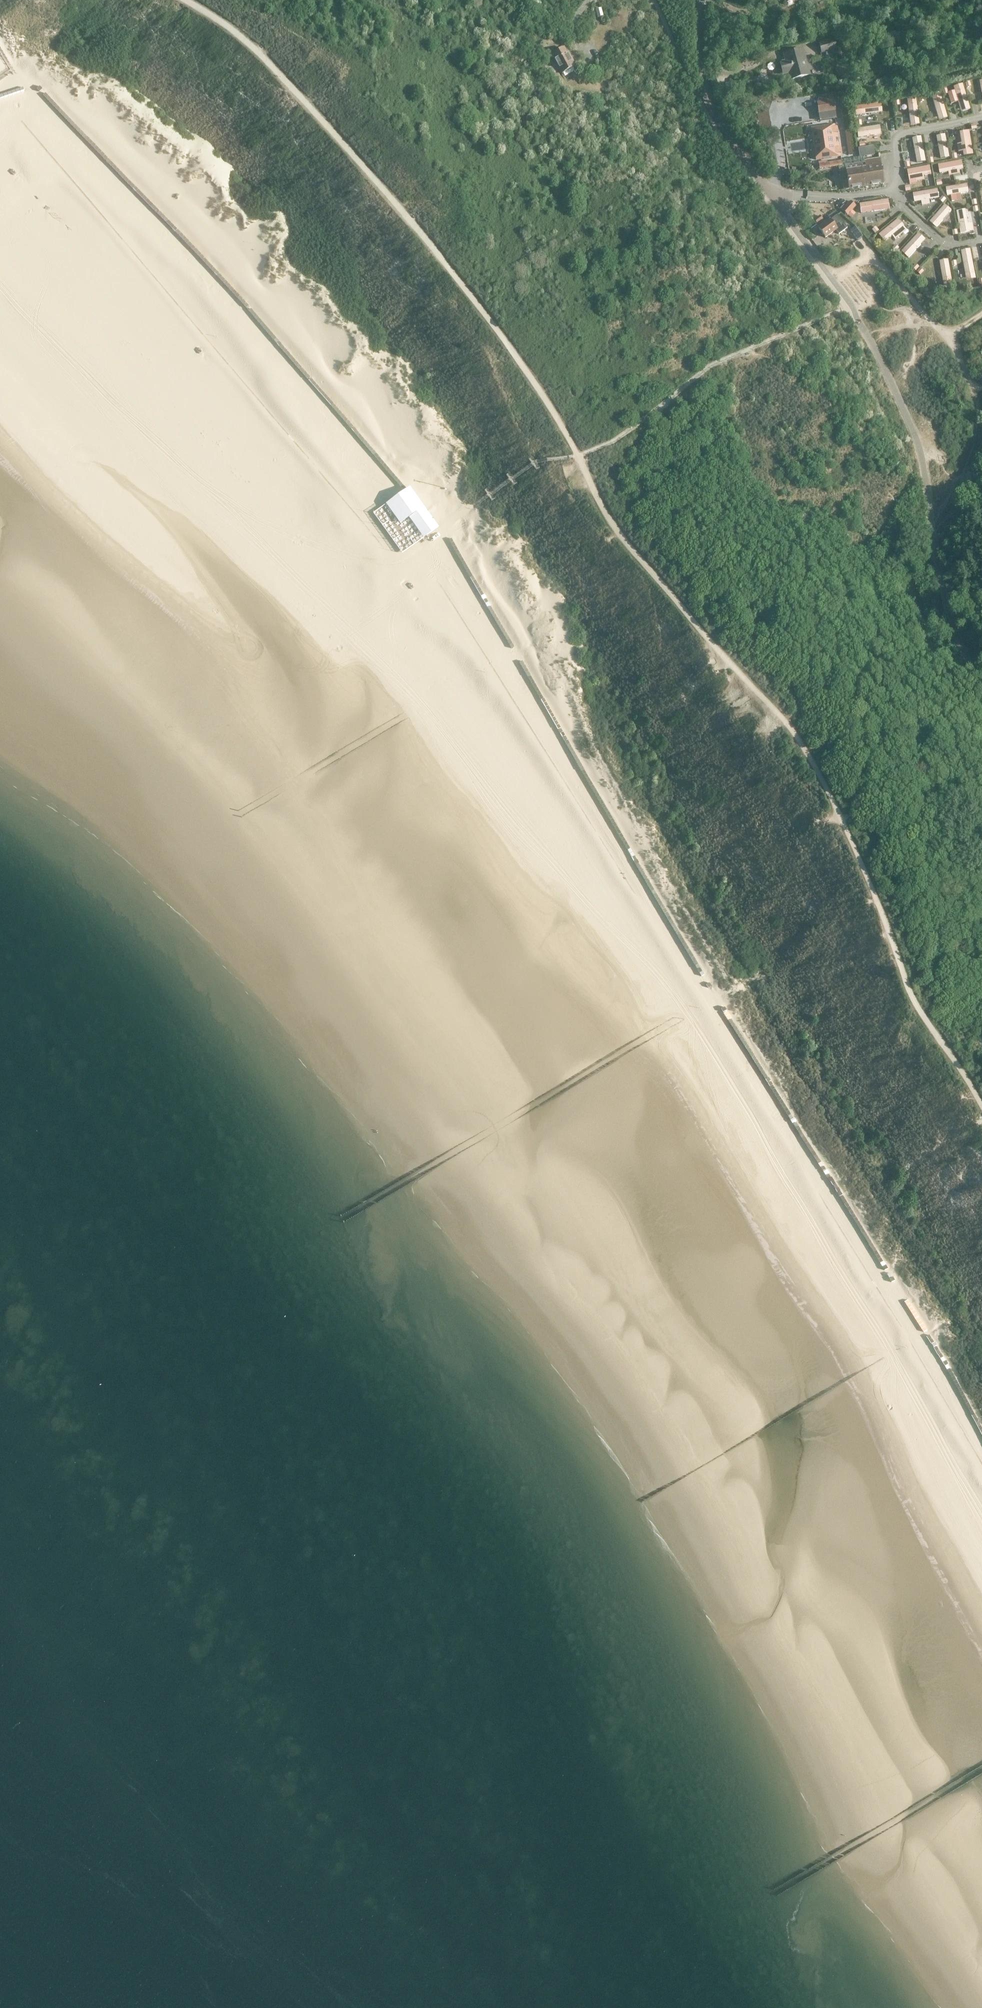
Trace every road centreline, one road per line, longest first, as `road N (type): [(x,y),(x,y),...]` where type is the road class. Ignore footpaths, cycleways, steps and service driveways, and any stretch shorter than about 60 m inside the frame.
road 1 (unclassified): [(774,194),(709,99),(700,0)]

